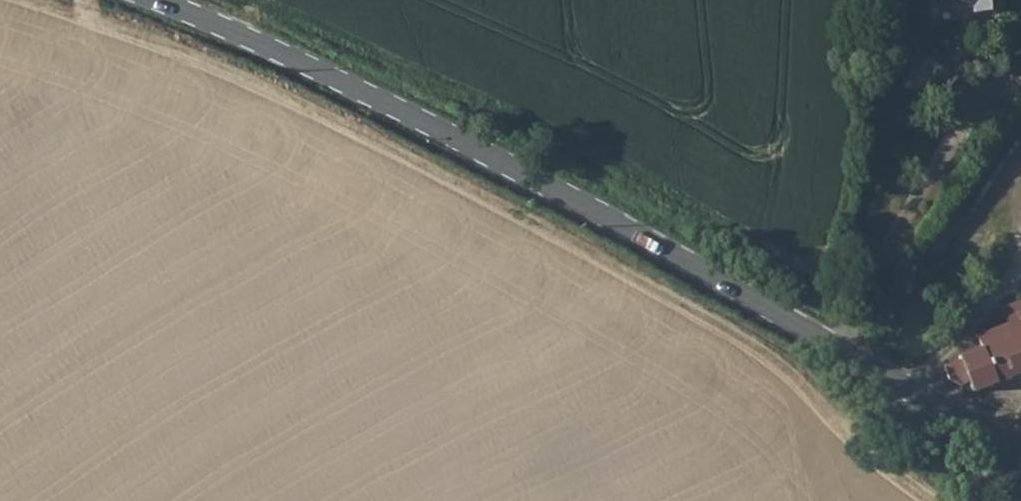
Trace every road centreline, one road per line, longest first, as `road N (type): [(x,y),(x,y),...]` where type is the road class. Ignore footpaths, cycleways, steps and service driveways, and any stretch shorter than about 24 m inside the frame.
road 1 (track): [(946,412),(827,418),(763,357),(281,98),(12,0)]
road 2 (unclassified): [(151,0),(686,260),(1020,452)]

